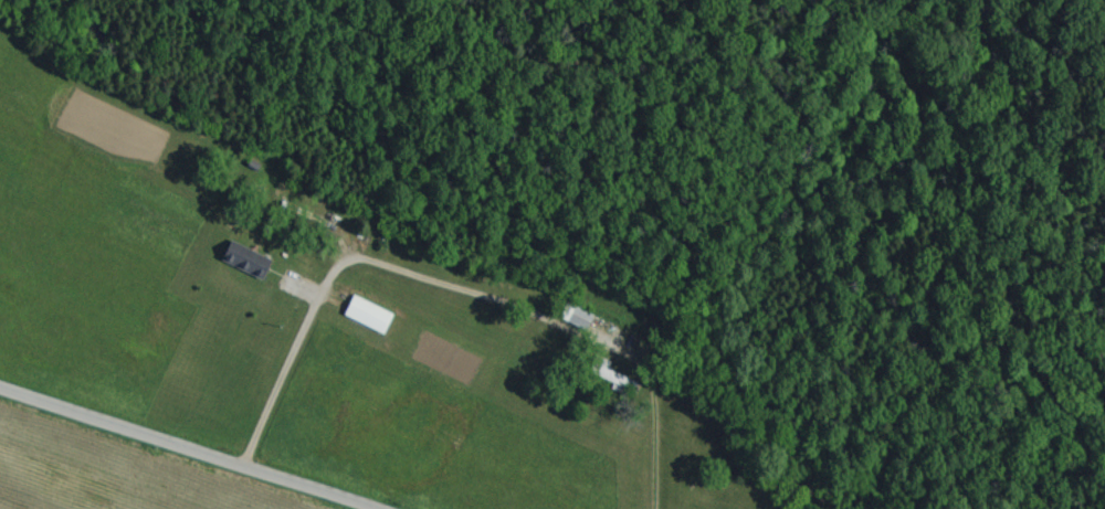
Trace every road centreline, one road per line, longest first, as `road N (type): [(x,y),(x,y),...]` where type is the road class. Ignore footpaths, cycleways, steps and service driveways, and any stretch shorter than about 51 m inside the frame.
road 1 (residential): [(321,508),(0,401)]

